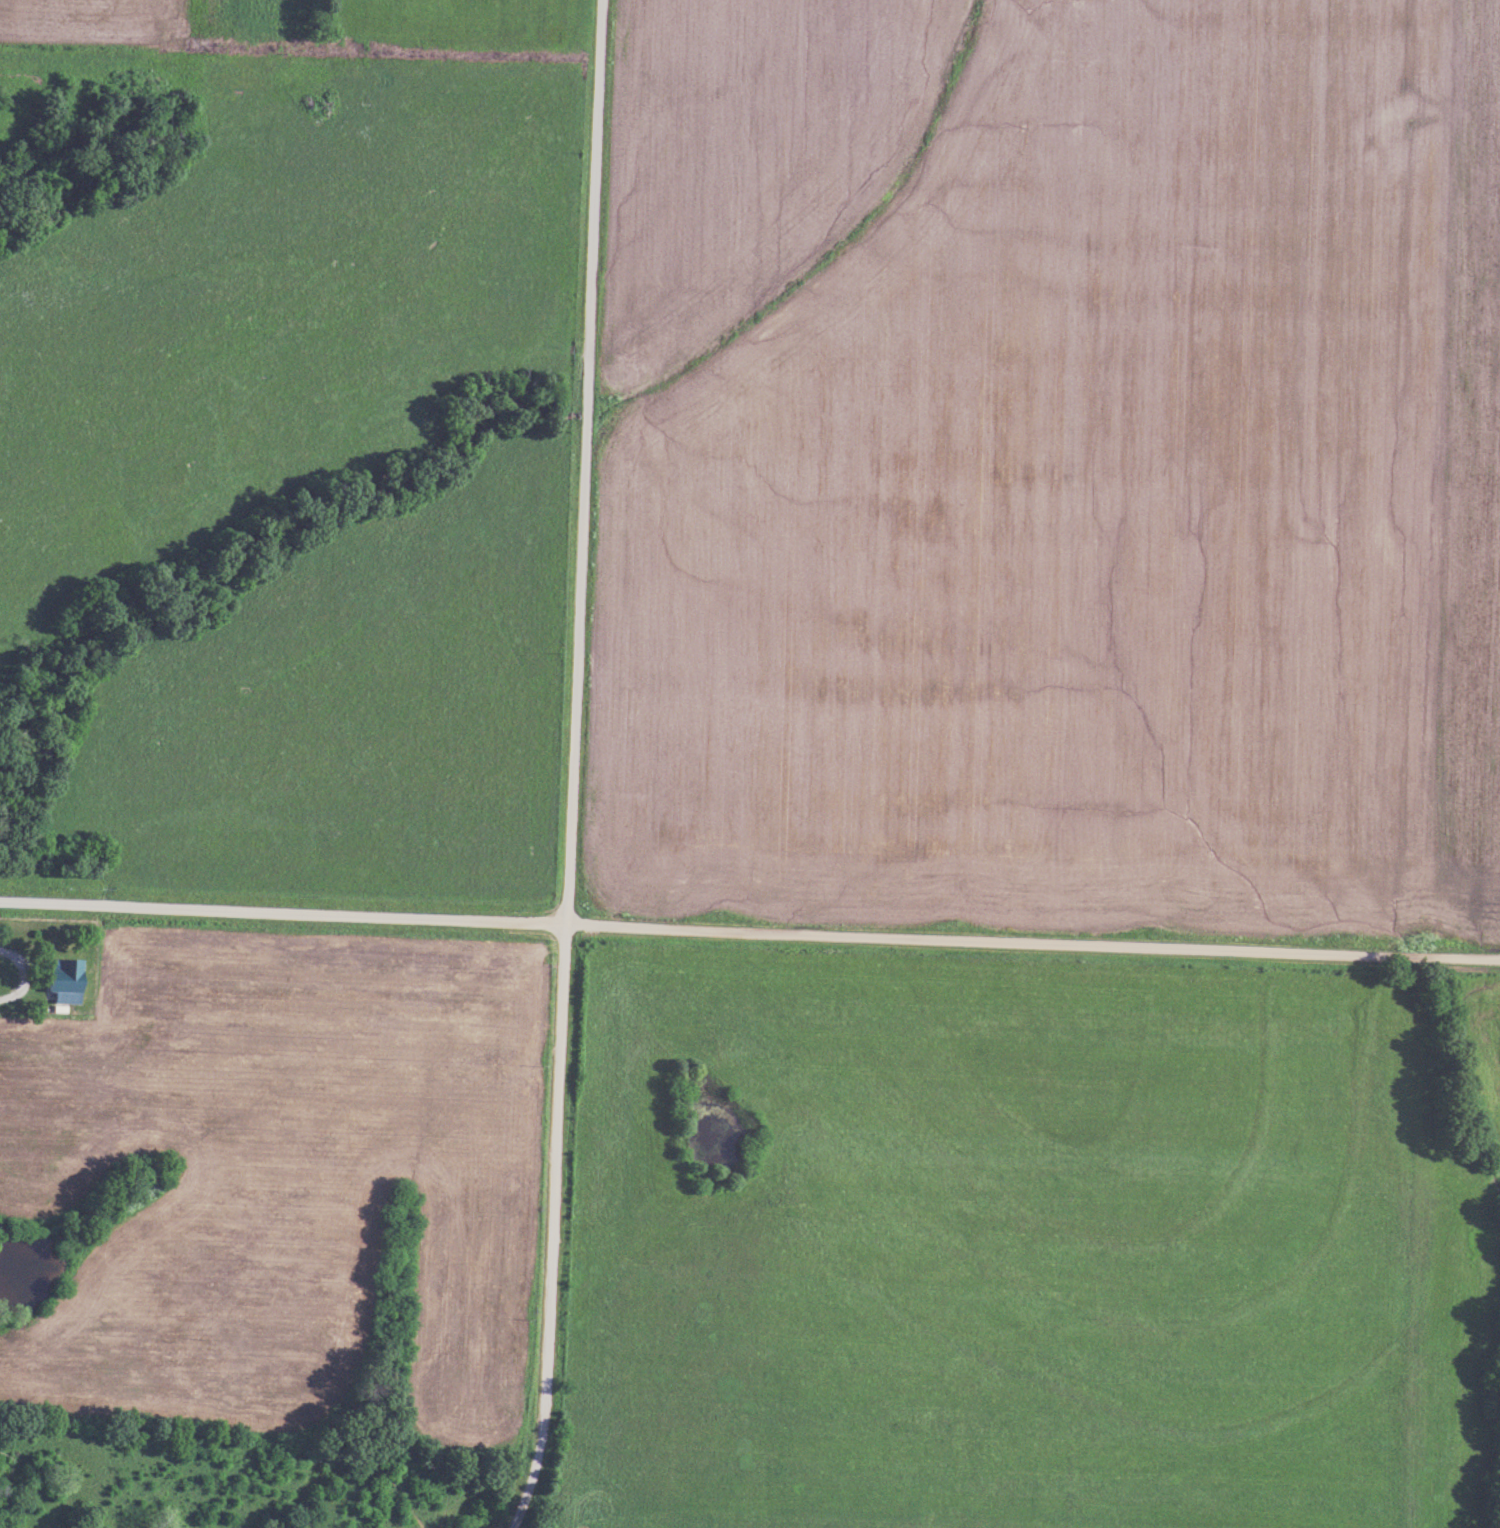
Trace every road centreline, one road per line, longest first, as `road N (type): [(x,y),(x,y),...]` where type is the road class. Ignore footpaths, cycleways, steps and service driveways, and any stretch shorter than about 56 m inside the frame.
road 1 (residential): [(514,1527),(545,1404),(605,0)]
road 2 (residential): [(1499,959),(0,903)]

